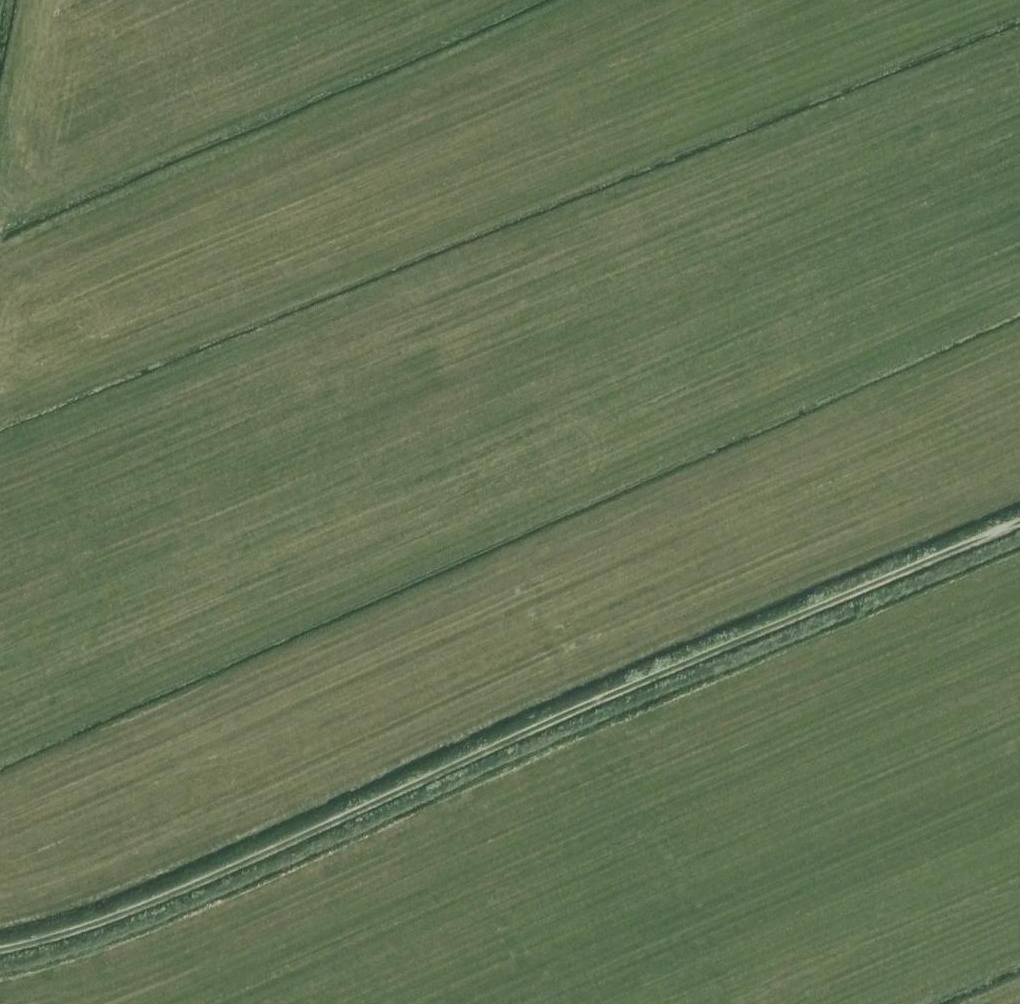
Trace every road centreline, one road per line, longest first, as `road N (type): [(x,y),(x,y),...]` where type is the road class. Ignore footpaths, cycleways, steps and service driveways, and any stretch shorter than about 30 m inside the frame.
road 1 (track): [(1019,525),(138,910),(0,953)]

